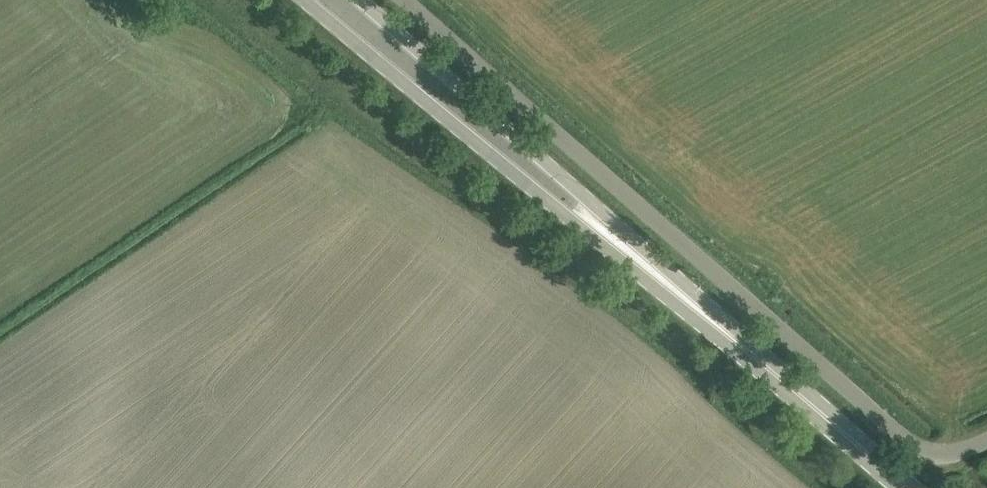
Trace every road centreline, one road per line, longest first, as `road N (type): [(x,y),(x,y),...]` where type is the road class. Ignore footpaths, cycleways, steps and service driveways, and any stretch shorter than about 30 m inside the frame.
road 1 (unclassified): [(404,0),(906,438),(945,454),(986,439)]
road 2 (primary): [(312,0),(562,216),(670,291)]
road 3 (primary): [(670,291),(529,150),(359,0)]
road 4 (primary): [(896,487),(670,291)]

